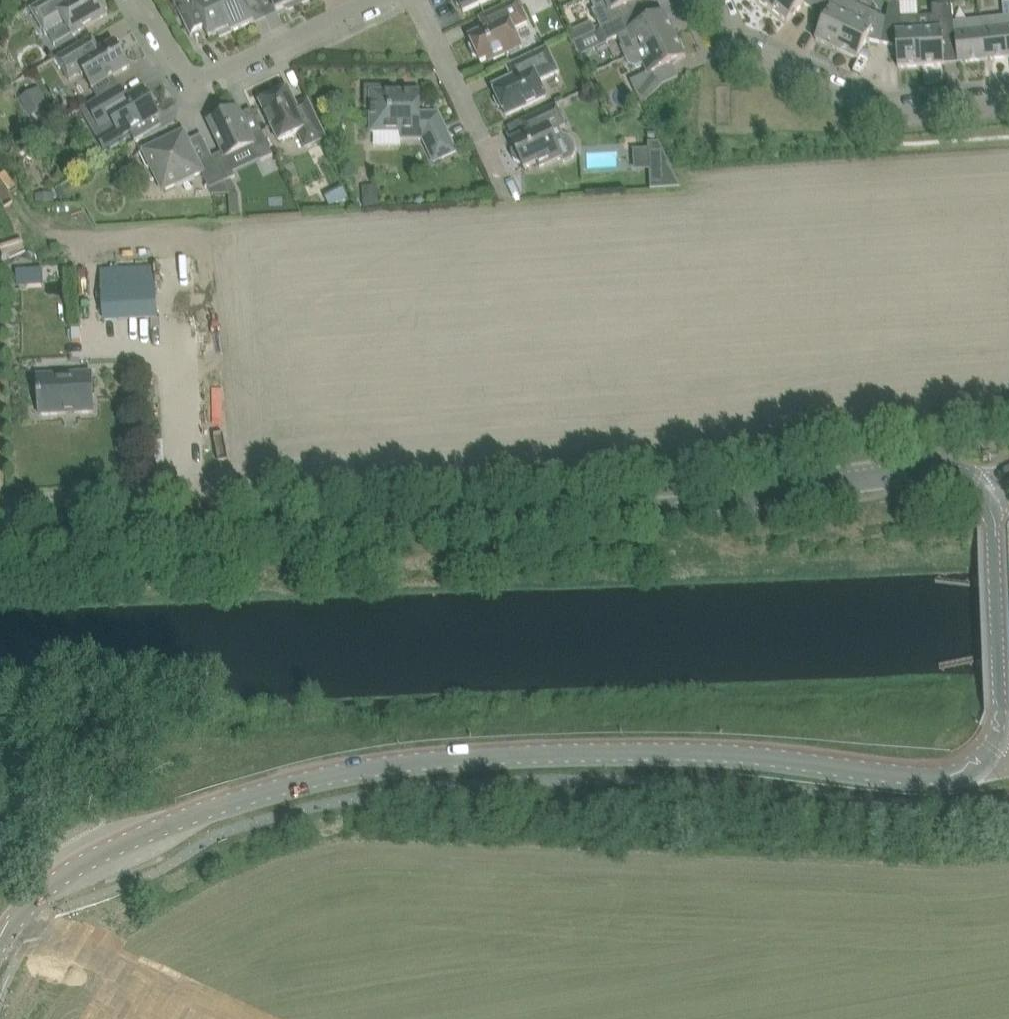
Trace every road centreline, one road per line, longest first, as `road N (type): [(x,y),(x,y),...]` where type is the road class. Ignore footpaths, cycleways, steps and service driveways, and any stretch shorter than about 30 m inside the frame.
road 1 (tertiary): [(0,940),(76,868),(148,833),(275,788),(357,770),(495,754),(619,752),(740,754),(948,776),(992,749)]
road 2 (tertiary): [(978,492),(938,469),(585,510),(0,541)]
road 3 (residential): [(1008,102),(884,116),(737,48),(714,0)]
road 4 (residential): [(371,0),(196,76),(142,0)]
road 5 (tertiary): [(992,749),(1001,705),(993,527),(978,492)]
road 6 (residential): [(512,192),(417,0)]

